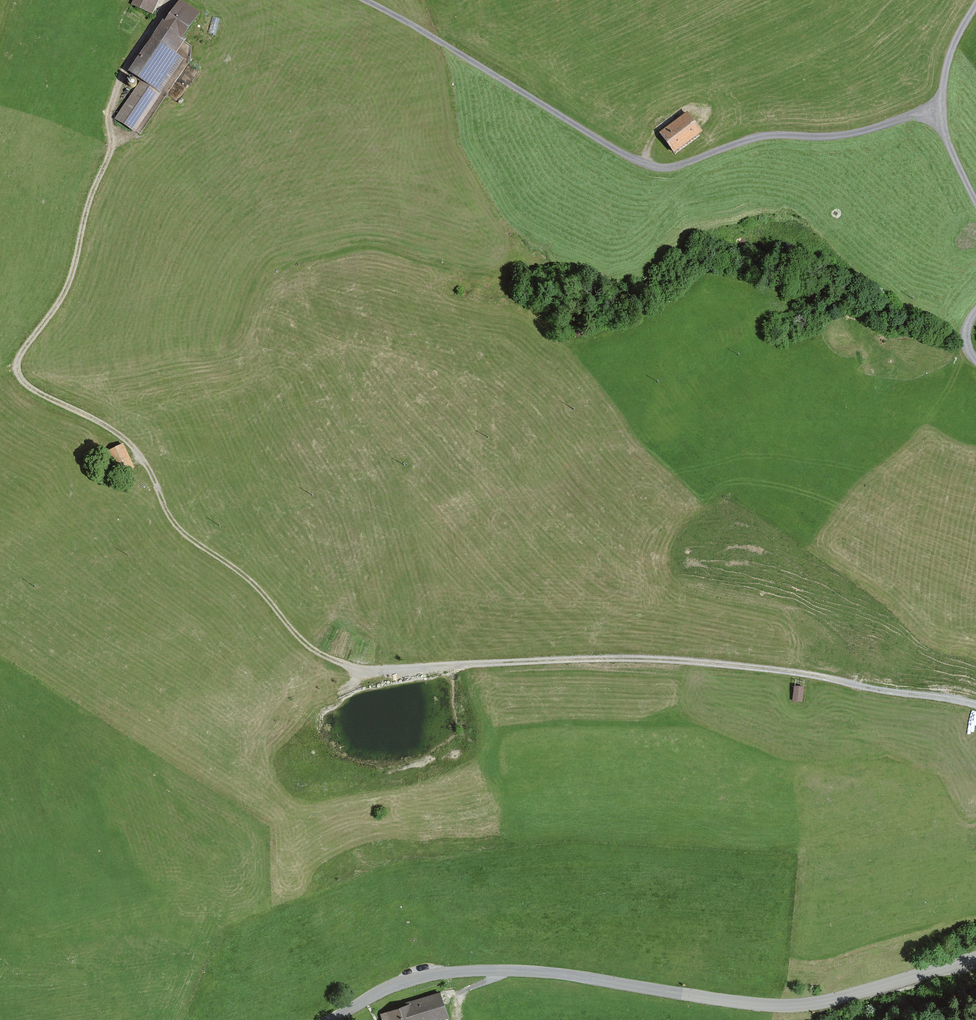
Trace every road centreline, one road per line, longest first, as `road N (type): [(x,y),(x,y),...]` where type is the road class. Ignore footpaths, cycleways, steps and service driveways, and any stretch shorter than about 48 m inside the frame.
road 1 (track): [(171,0),(133,53),(113,100),(113,150),(64,296),(21,356),(22,378),(125,441),(171,519),(238,573),(299,637),(344,664),(368,668),(684,662),(810,674),(975,711)]
road 2 (tertiary): [(332,1019),(404,982),(441,974),(580,975),(791,1006),(975,957)]
road 3 (track): [(942,108),(870,131),(742,143),(671,168),(636,161),(360,0)]

